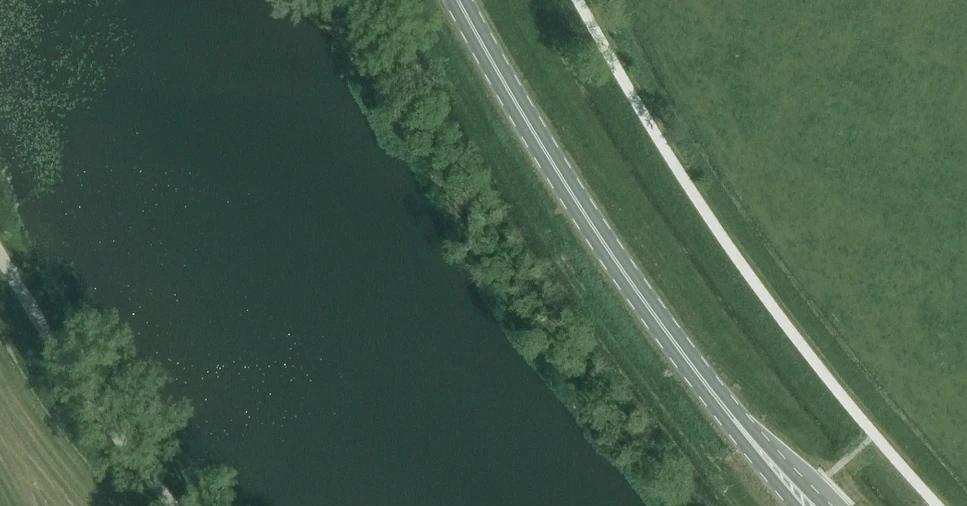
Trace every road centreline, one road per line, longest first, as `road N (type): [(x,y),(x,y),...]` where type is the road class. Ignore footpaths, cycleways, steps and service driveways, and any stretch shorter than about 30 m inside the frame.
road 1 (secondary): [(734,419),(568,189),(458,0)]
road 2 (unclassified): [(175,505),(71,375),(0,261)]
road 3 (secondary): [(824,505),(734,419)]

